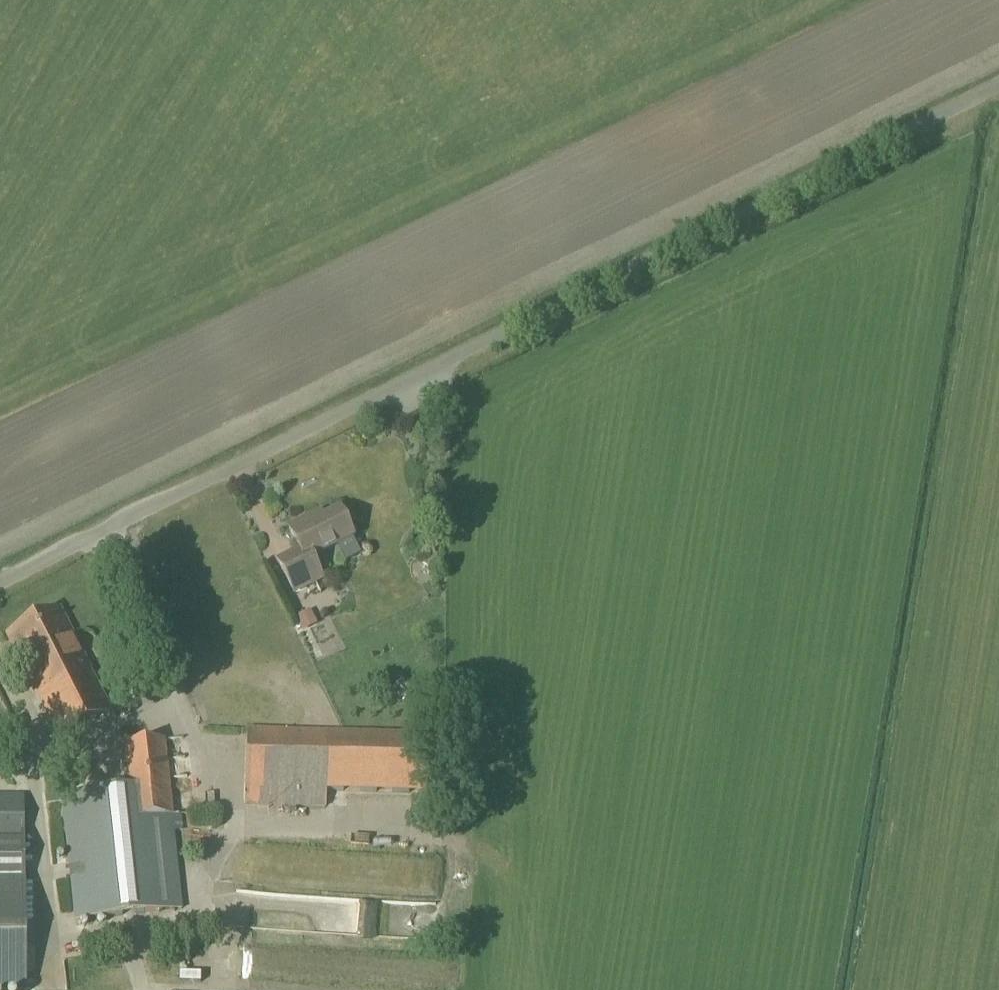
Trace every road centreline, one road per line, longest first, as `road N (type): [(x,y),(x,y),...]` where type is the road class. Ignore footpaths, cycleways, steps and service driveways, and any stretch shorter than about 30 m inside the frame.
road 1 (unclassified): [(0,585),(998,88)]

